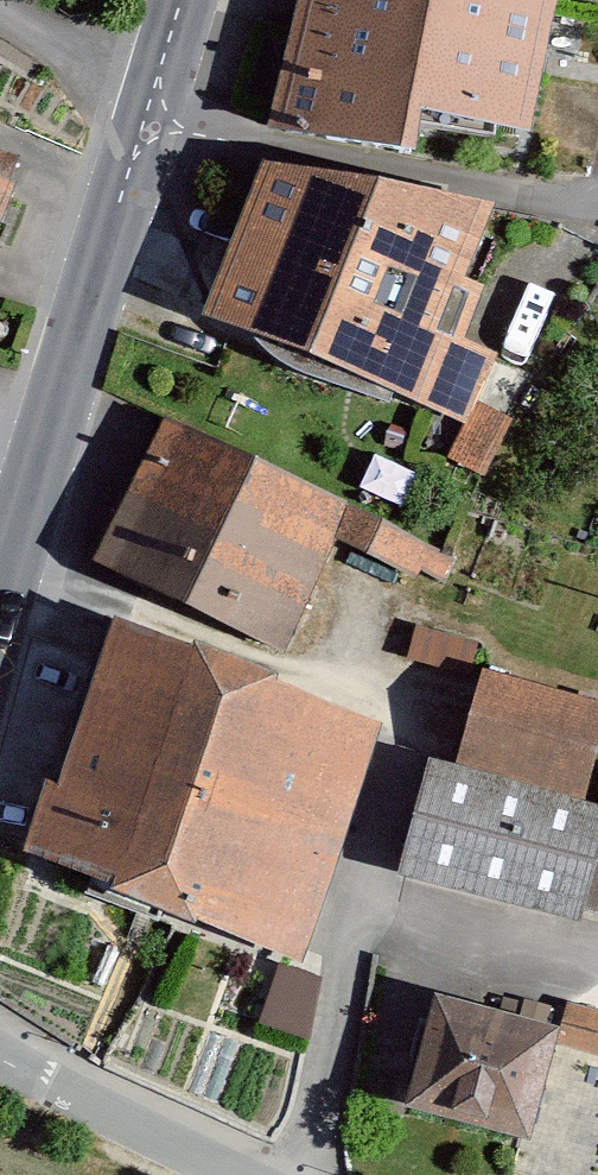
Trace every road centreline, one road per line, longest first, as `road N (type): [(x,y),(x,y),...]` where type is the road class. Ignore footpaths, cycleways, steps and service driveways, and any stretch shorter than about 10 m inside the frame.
road 1 (tertiary): [(0,593),(150,110)]
road 2 (residential): [(150,110),(328,155),(597,197)]
road 3 (unclassified): [(0,1047),(252,1174)]
road 4 (residential): [(0,11),(150,110)]

